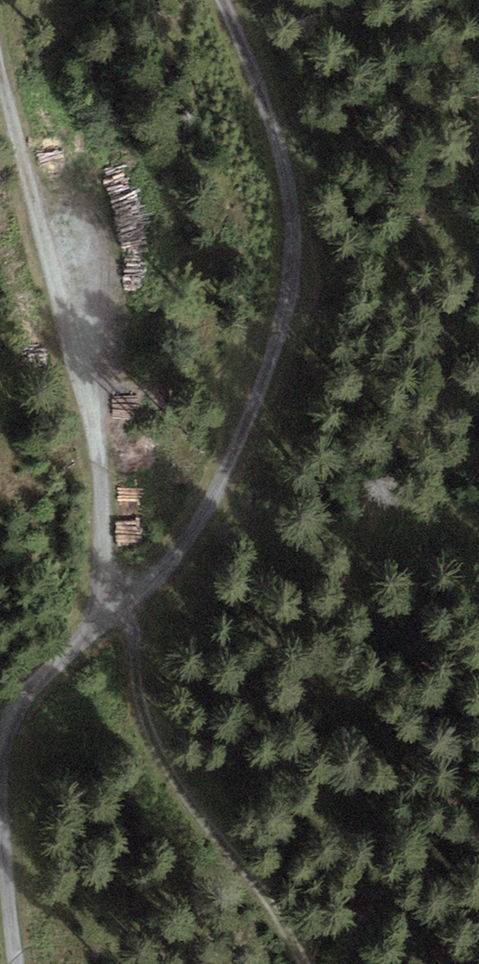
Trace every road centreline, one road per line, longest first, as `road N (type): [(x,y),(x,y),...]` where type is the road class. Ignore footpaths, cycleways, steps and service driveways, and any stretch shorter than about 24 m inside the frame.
road 1 (track): [(114,610),(260,420),(298,288),(254,0)]
road 2 (track): [(0,91),(63,256),(114,610)]
road 3 (track): [(308,963),(274,907),(213,841),(161,767),(135,642),(114,610)]
road 4 (track): [(114,610),(25,696),(0,763)]
road 5 (track): [(0,788),(15,963)]

